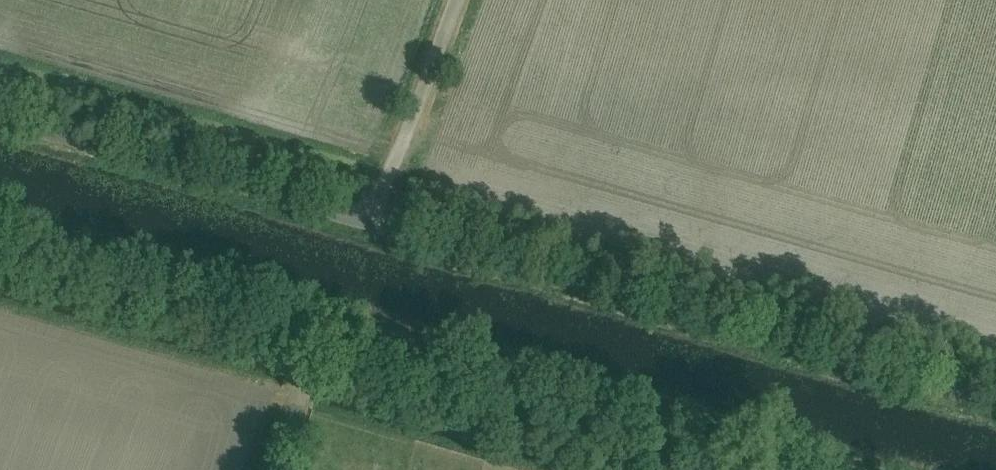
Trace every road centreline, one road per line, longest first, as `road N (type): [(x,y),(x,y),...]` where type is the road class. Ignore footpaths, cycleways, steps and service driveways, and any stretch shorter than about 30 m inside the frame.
road 1 (unclassified): [(371,221),(995,401)]
road 2 (unclassified): [(320,342),(780,469)]
road 3 (unclassified): [(0,116),(371,221)]
road 4 (unclassified): [(0,247),(320,342)]
road 5 (unclassified): [(371,221),(456,0)]
road 6 (unclassified): [(320,342),(277,469)]

